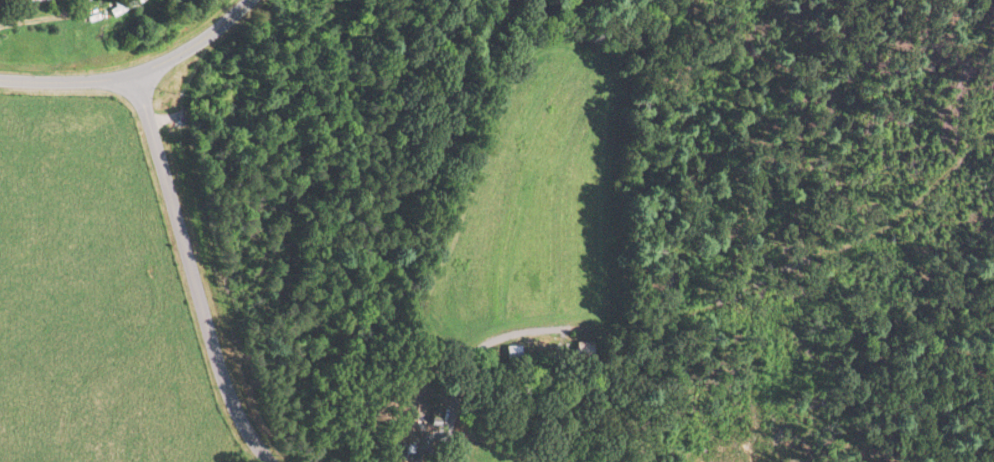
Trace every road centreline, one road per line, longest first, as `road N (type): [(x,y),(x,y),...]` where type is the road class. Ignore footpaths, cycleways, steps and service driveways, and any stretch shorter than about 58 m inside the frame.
road 1 (residential): [(271,461),(244,424),(210,336),(137,73)]
road 2 (tertiary): [(0,79),(137,73),(201,39),(247,0)]

